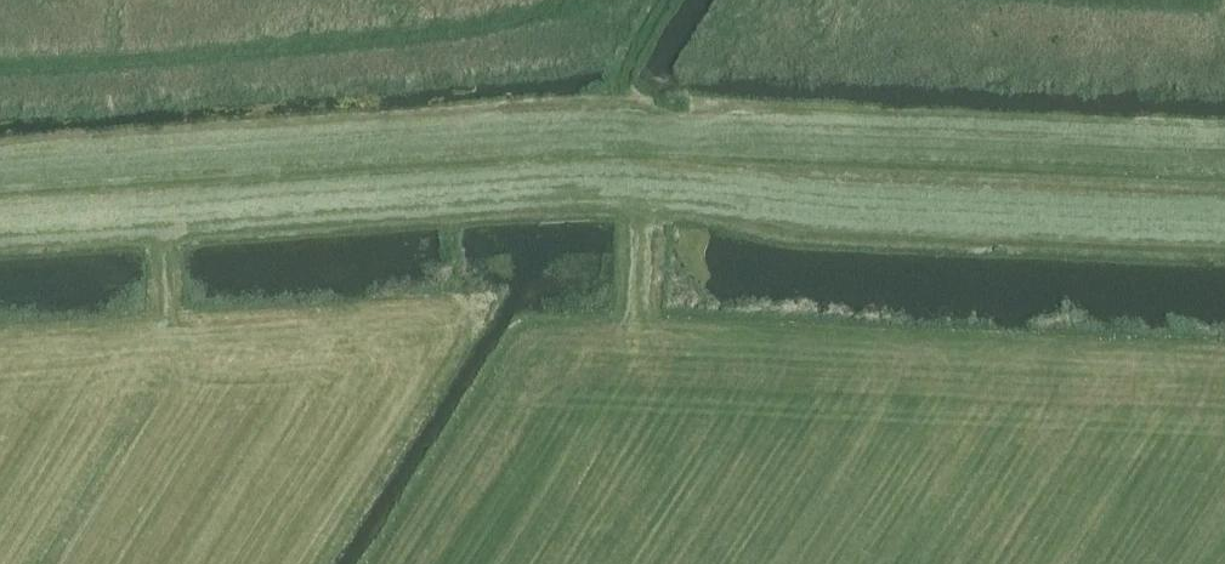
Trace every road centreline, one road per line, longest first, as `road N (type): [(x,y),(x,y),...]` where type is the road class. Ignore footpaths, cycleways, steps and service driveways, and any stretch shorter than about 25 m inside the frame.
road 1 (track): [(1224,165),(643,132),(0,178)]
road 2 (track): [(659,13),(592,4),(404,37),(0,69)]
road 3 (track): [(643,132),(642,322)]
road 4 (track): [(594,132),(667,0)]

